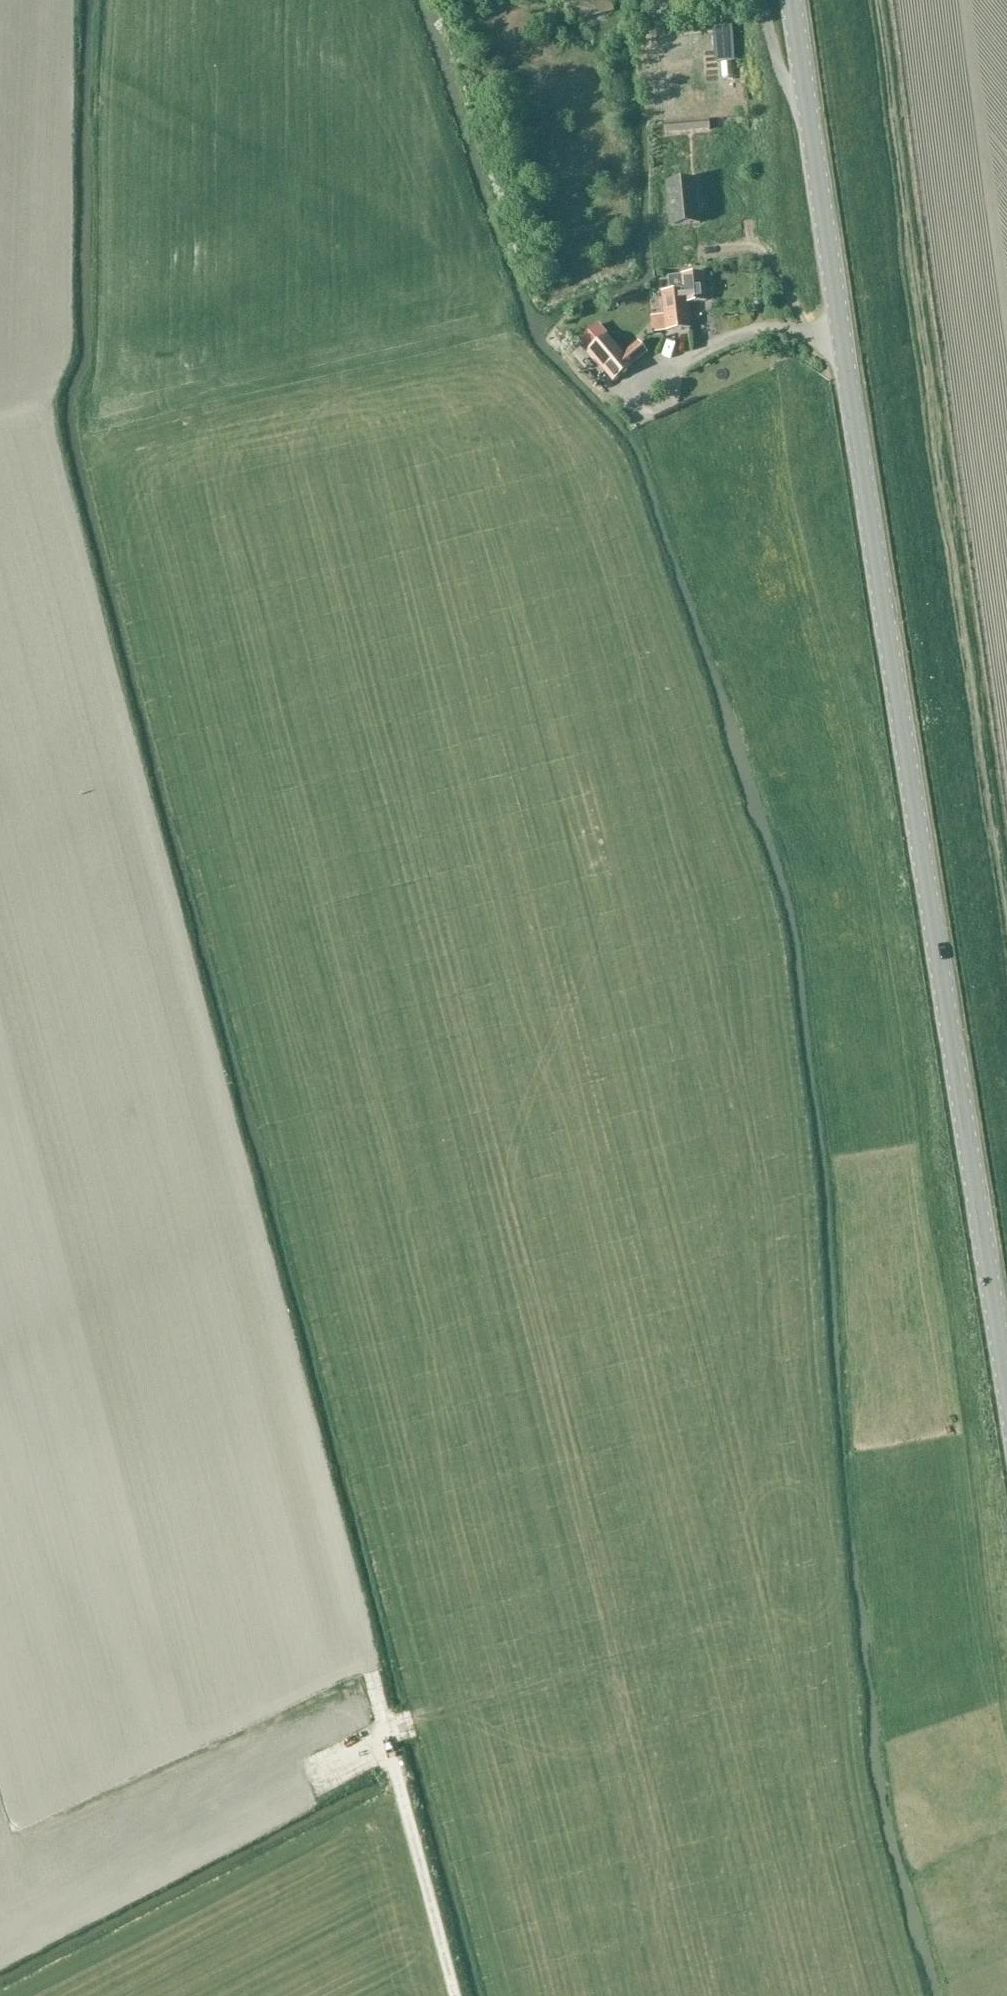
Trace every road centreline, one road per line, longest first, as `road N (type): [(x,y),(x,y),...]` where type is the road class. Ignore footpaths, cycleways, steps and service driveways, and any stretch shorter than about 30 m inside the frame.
road 1 (tertiary): [(1006,1384),(792,0)]
road 2 (track): [(451,1995),(110,651)]

